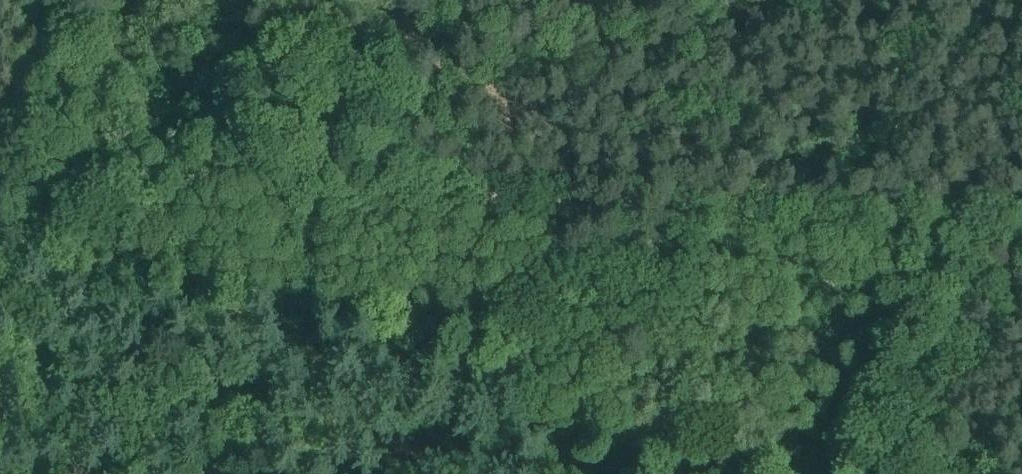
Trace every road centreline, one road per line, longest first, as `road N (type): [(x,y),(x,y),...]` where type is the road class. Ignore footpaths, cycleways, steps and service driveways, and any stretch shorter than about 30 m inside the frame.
road 1 (track): [(0,186),(52,0)]

